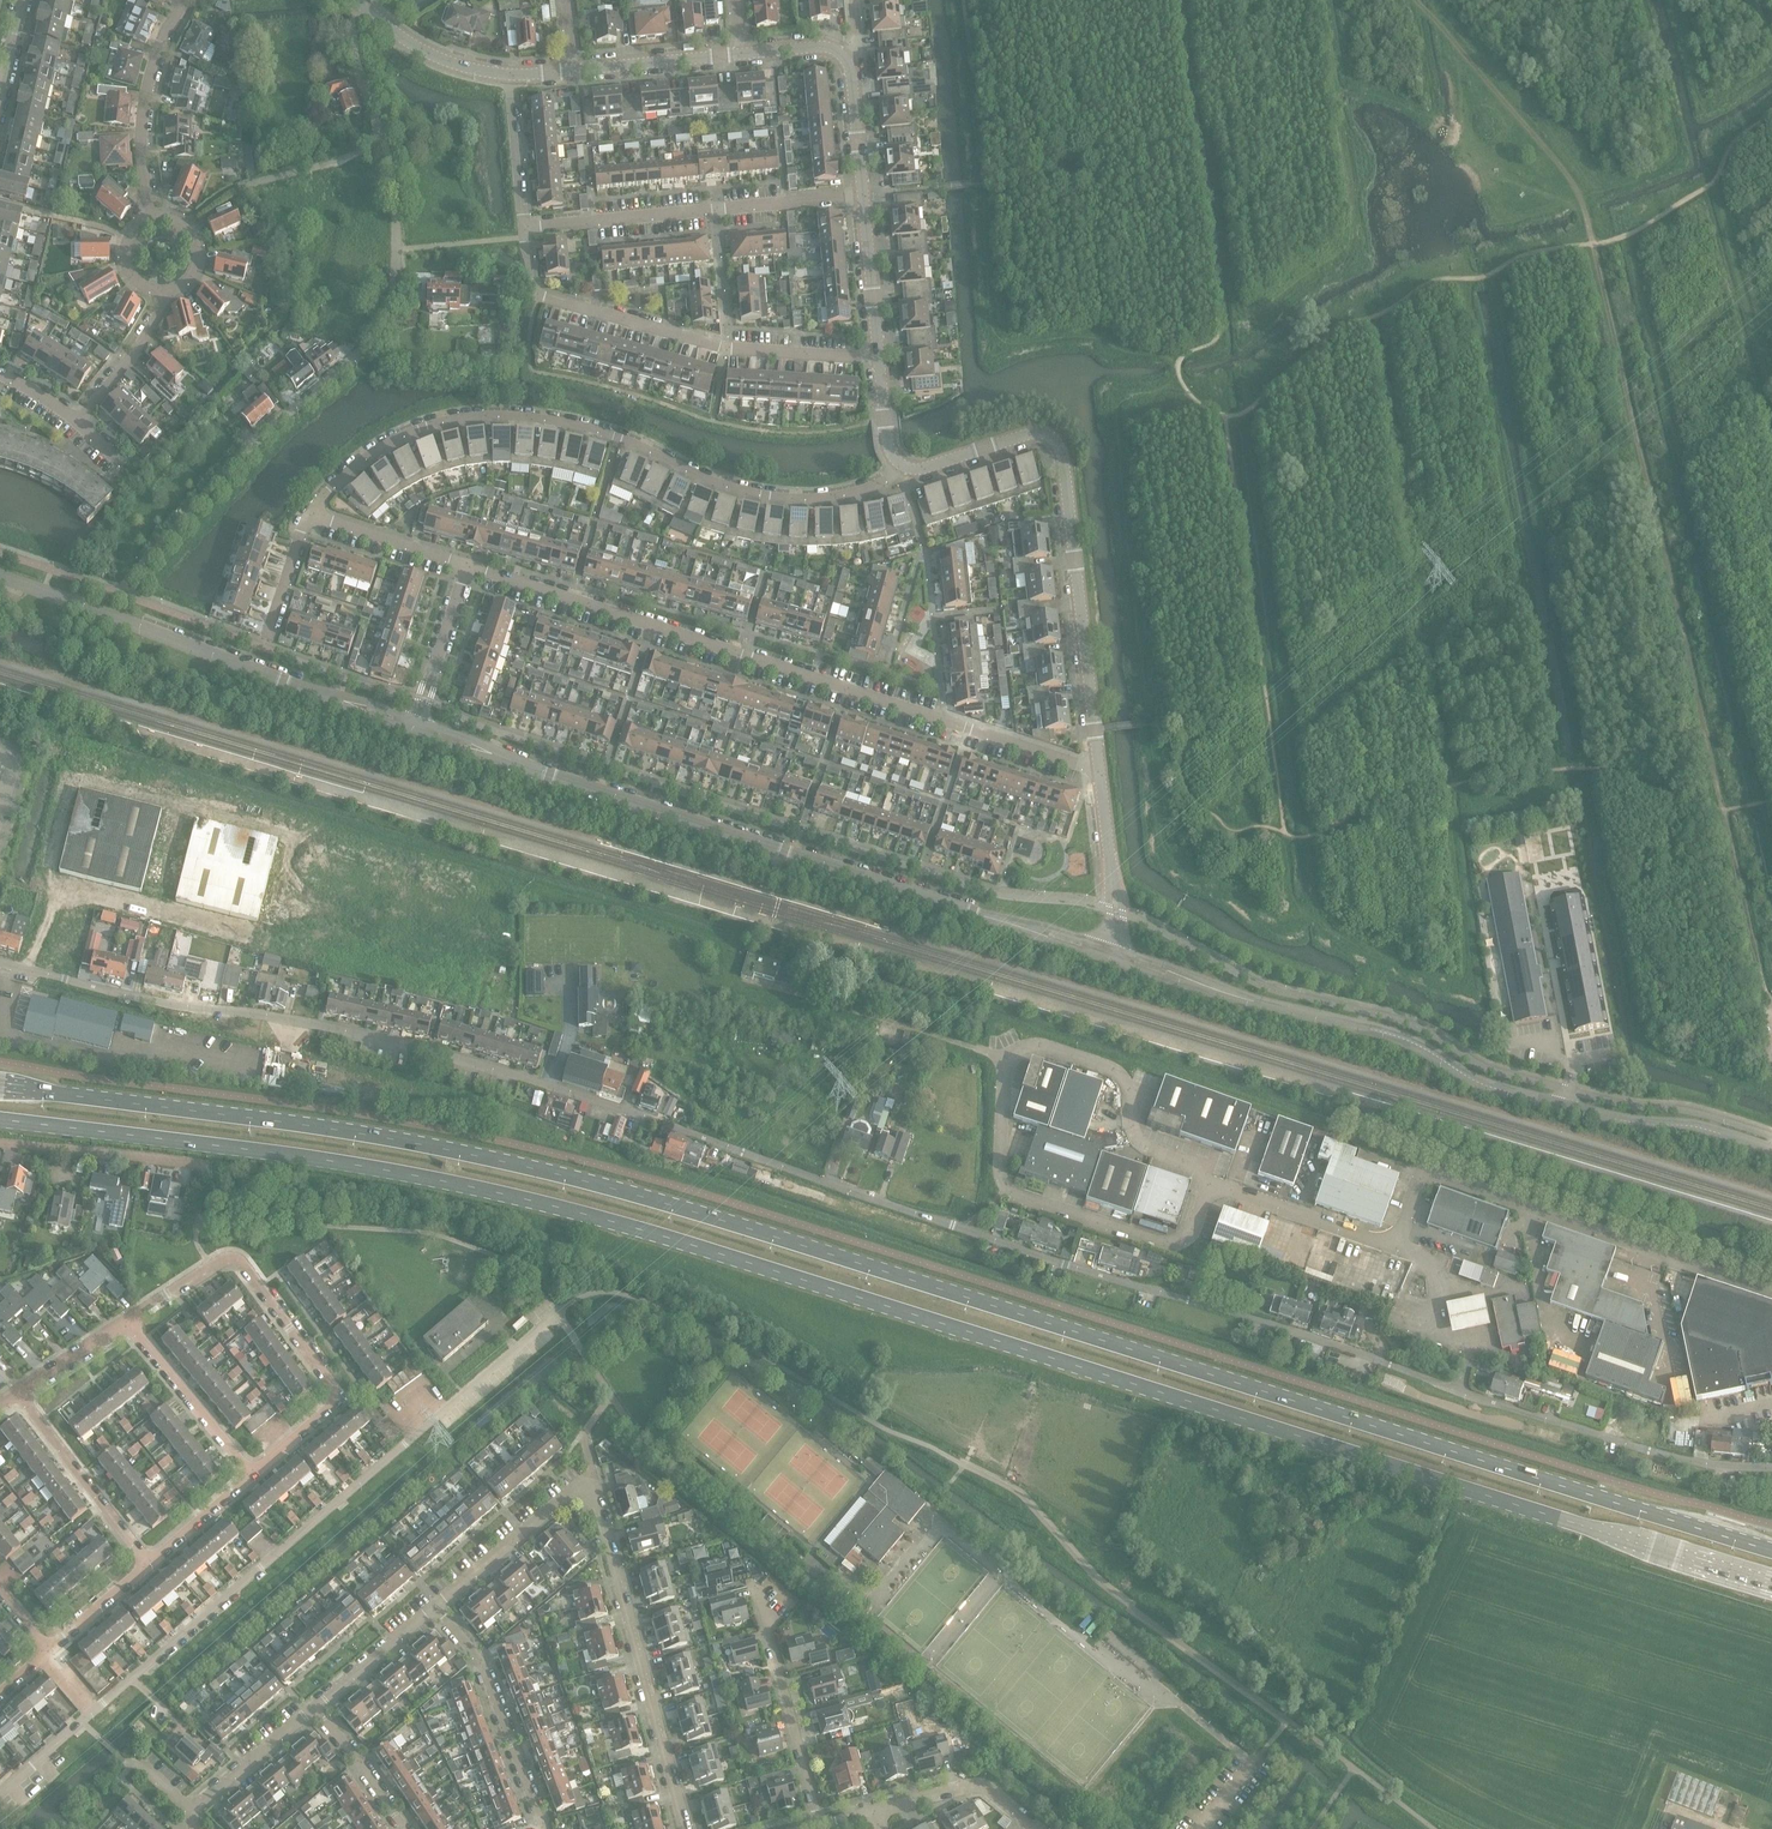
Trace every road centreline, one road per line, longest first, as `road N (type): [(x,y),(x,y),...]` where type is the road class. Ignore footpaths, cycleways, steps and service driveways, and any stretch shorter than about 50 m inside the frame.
road 1 (unclassified): [(1771,1468),(1649,1451),(1487,1401),(458,1059),(318,1025),(147,1000),(0,962)]
road 2 (primary): [(1771,1550),(606,1184),(393,1137),(0,1085)]
road 3 (primary): [(0,1119),(388,1170),(594,1216),(1771,1580)]
road 4 (tertiary): [(1113,958),(414,725)]
road 5 (tertiary): [(1771,1151),(1691,1124),(1606,1116),(1511,1091),(1408,1040),(1113,958)]
road 6 (residential): [(1100,771),(469,565)]
road 7 (residential): [(310,514),(325,492),(392,440),(469,417),(571,424),(704,478),(788,498),(848,494),(904,466)]
road 8 (unclassified): [(1771,1291),(1447,1178),(1428,1174),(1391,1245),(1214,1184)]
road 9 (residential): [(92,1713),(557,1313)]
road 10 (unclassified): [(1214,1184),(1202,1169),(1140,1143),(1129,1088),(1116,1073),(1032,1045),(1010,1060),(1001,1173),(1009,1189),(1166,1243),(1196,1230)]
road 11 (residential): [(1100,771),(1064,467),(1053,437),(1042,430),(926,468),(904,466)]
road 12 (residential): [(507,74),(828,47),(852,73),(861,193)]
road 13 (tertiary): [(414,725),(0,578)]
road 14 (residential): [(877,354),(724,346),(545,294),(523,226)]
road 15 (residential): [(248,448),(361,353),(382,325),(397,249),(384,140)]
road 16 (residential): [(685,1828),(589,1486)]
road 17 (residential): [(523,226),(861,193)]
road 18 (residential): [(250,1476),(337,1403),(338,1391),(243,1262),(213,1266)]
road 19 (residential): [(543,1828),(481,1662),(437,1609)]
road 20 (residential): [(155,217),(141,121),(149,73),(183,0)]
road 21 (residential): [(816,1826),(766,1613)]
road 22 (residential): [(148,1564),(17,1390)]
road 23 (residential): [(205,1166),(0,1145)]
road 24 (residential): [(437,1609),(574,1488),(589,1486)]
road 25 (residential): [(250,1476),(129,1321)]
road 26 (unclassified): [(1113,958),(1117,912),(1100,771)]
road 27 (residential): [(877,1813),(979,1784),(1037,1828)]
road 28 (residential): [(414,725),(469,565)]
road 29 (residential): [(469,565),(310,514)]
road 30 (residential): [(363,2),(448,62),(507,74)]
road 31 (residential): [(861,193),(877,354)]
road 32 (residential): [(193,1810),(316,1707)]
road 33 (residential): [(80,422),(153,329),(164,292)]
road 34 (residential): [(316,1707),(437,1609)]
road 35 (residential): [(523,226),(507,74)]
road 36 (residential): [(404,1828),(316,1707)]
road 37 (residential): [(384,140),(352,53),(363,2)]
road 38 (residential): [(148,1564),(250,1476)]
road 39 (residential): [(17,1390),(129,1321)]
road 40 (residential): [(267,638),(310,514)]
road 41 (residential): [(49,1650),(148,1564)]
road 42 (residential): [(0,1792),(92,1713)]
road 43 (residential): [(164,292),(185,284),(199,254),(184,225),(155,217)]

